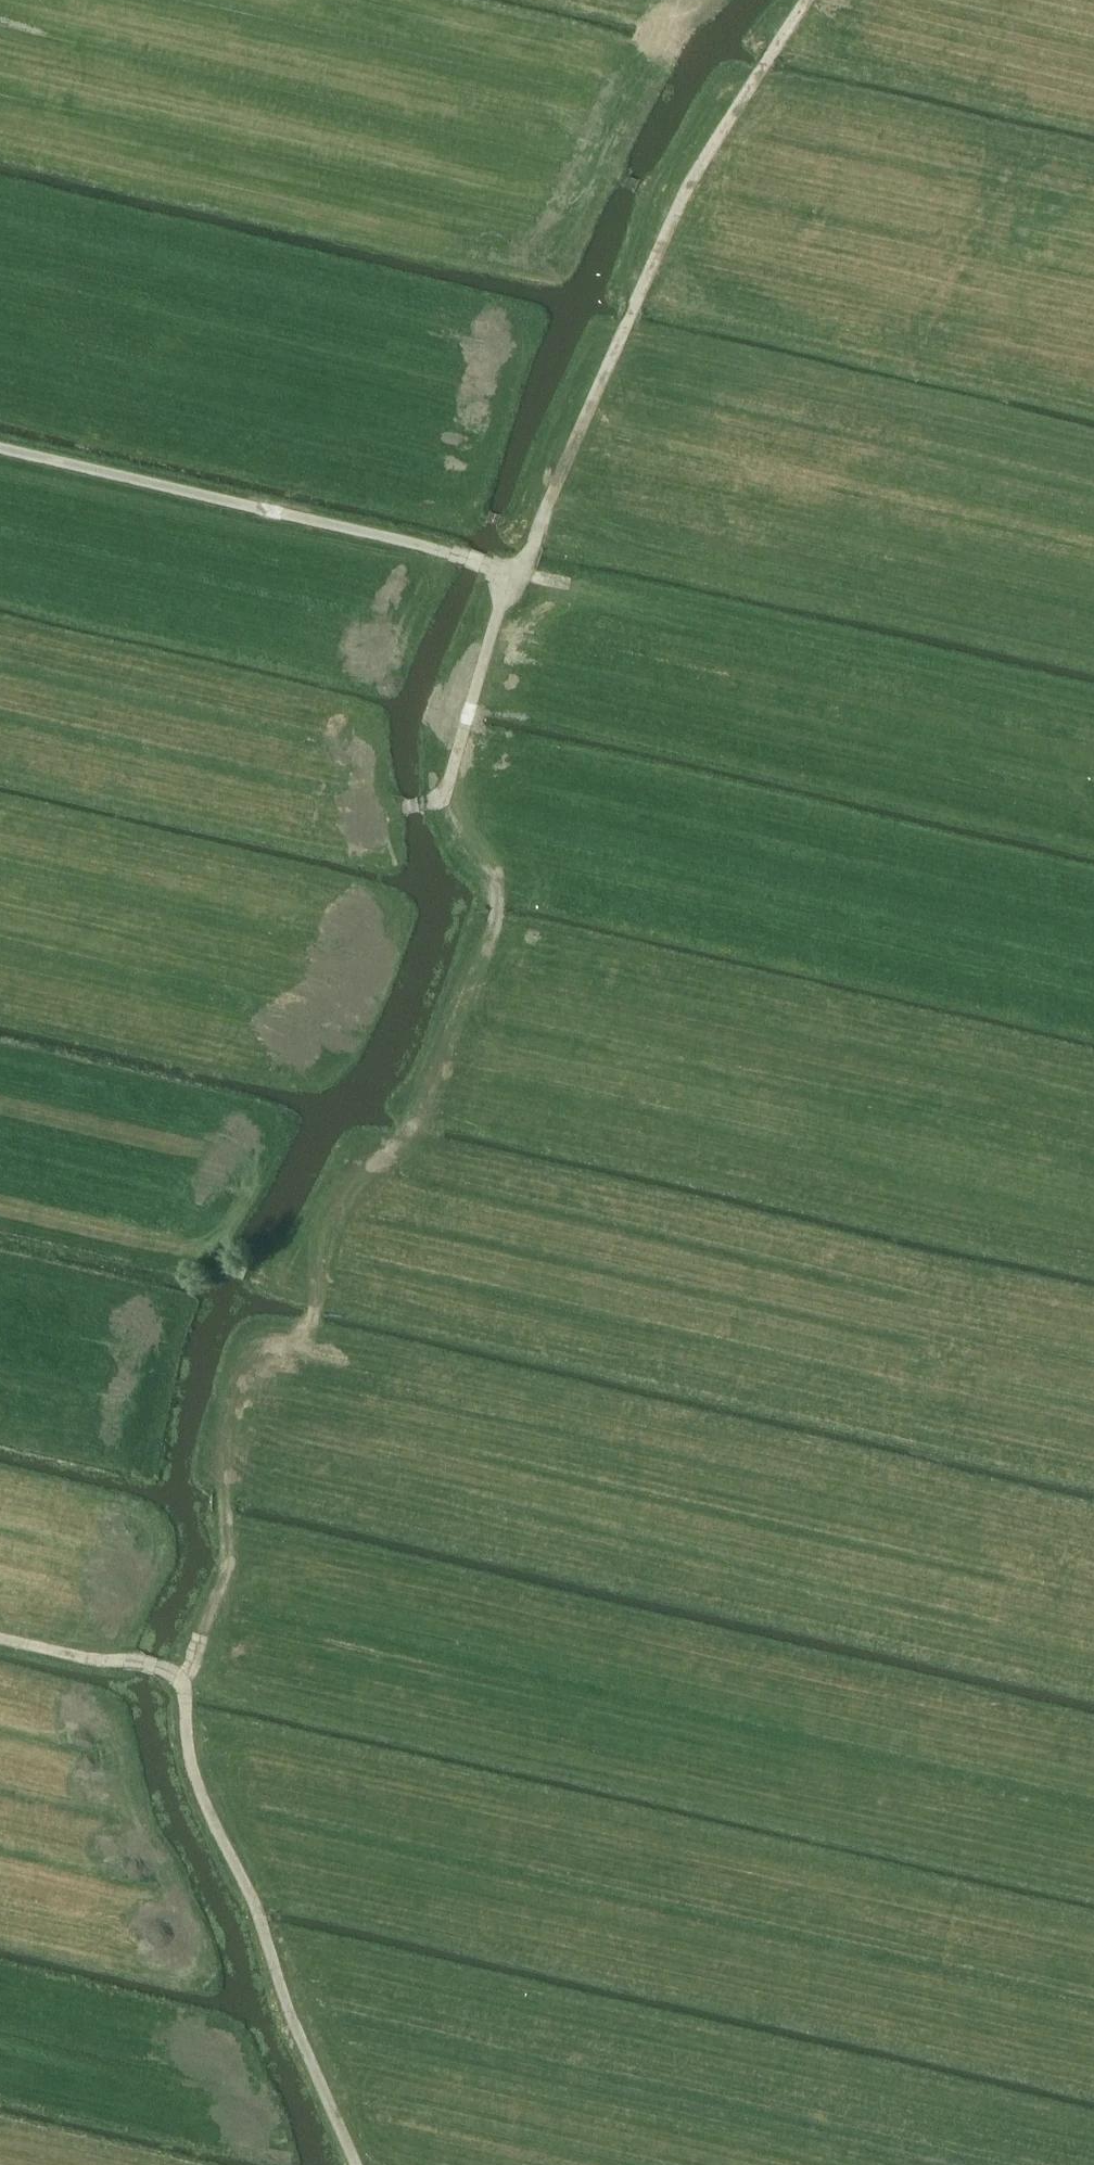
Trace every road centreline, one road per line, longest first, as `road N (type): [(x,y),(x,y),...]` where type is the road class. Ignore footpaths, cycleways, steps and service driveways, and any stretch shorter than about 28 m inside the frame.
road 1 (track): [(423,805),(444,799),(500,605),(688,187),(810,0)]
road 2 (track): [(356,2164),(285,2001),(254,1905),(198,1787),(184,1682),(137,1665),(0,1641)]
road 3 (track): [(518,571),(0,450)]

